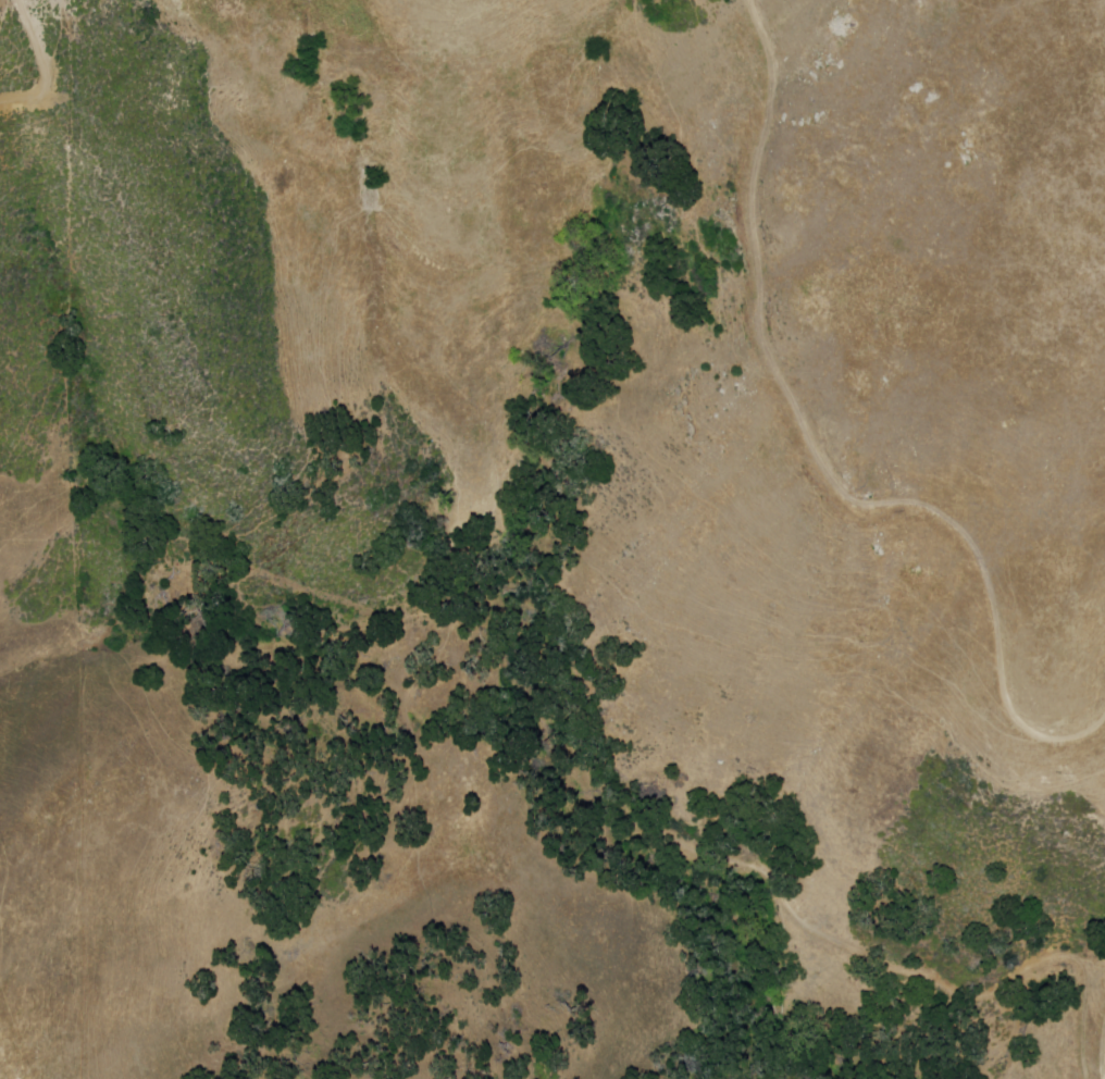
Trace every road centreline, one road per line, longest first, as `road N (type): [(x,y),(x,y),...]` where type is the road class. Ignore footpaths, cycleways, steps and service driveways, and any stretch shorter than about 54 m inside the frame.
road 1 (track): [(748,0),(777,53),(749,212),(763,294),(759,331),(827,474),(847,498),(870,506),(924,506),(953,523),(985,561),(1007,710),(1027,734),(1076,743),(1104,725)]

